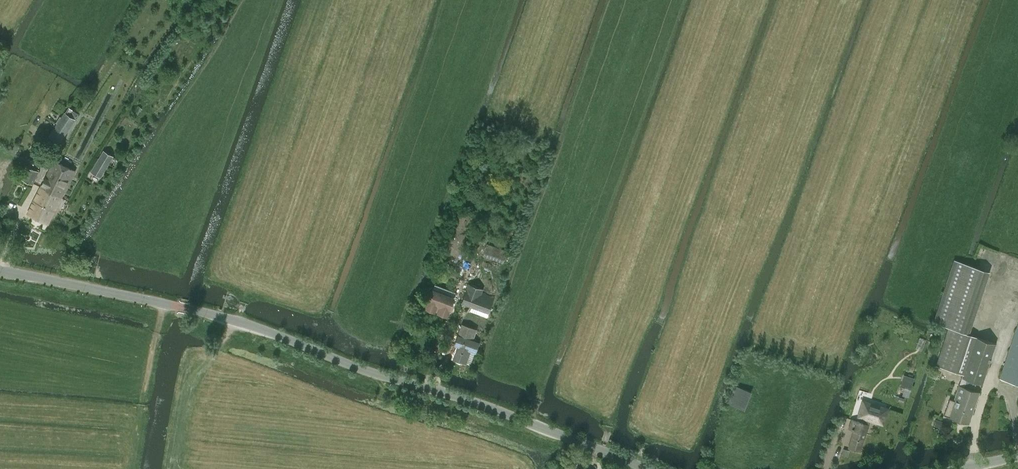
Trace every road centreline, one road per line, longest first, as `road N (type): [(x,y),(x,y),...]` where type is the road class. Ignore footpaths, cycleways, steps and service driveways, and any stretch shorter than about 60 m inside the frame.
road 1 (unclassified): [(655,468),(517,410),(390,377),(247,324),(0,269)]
road 2 (track): [(980,463),(977,436),(1017,306)]

